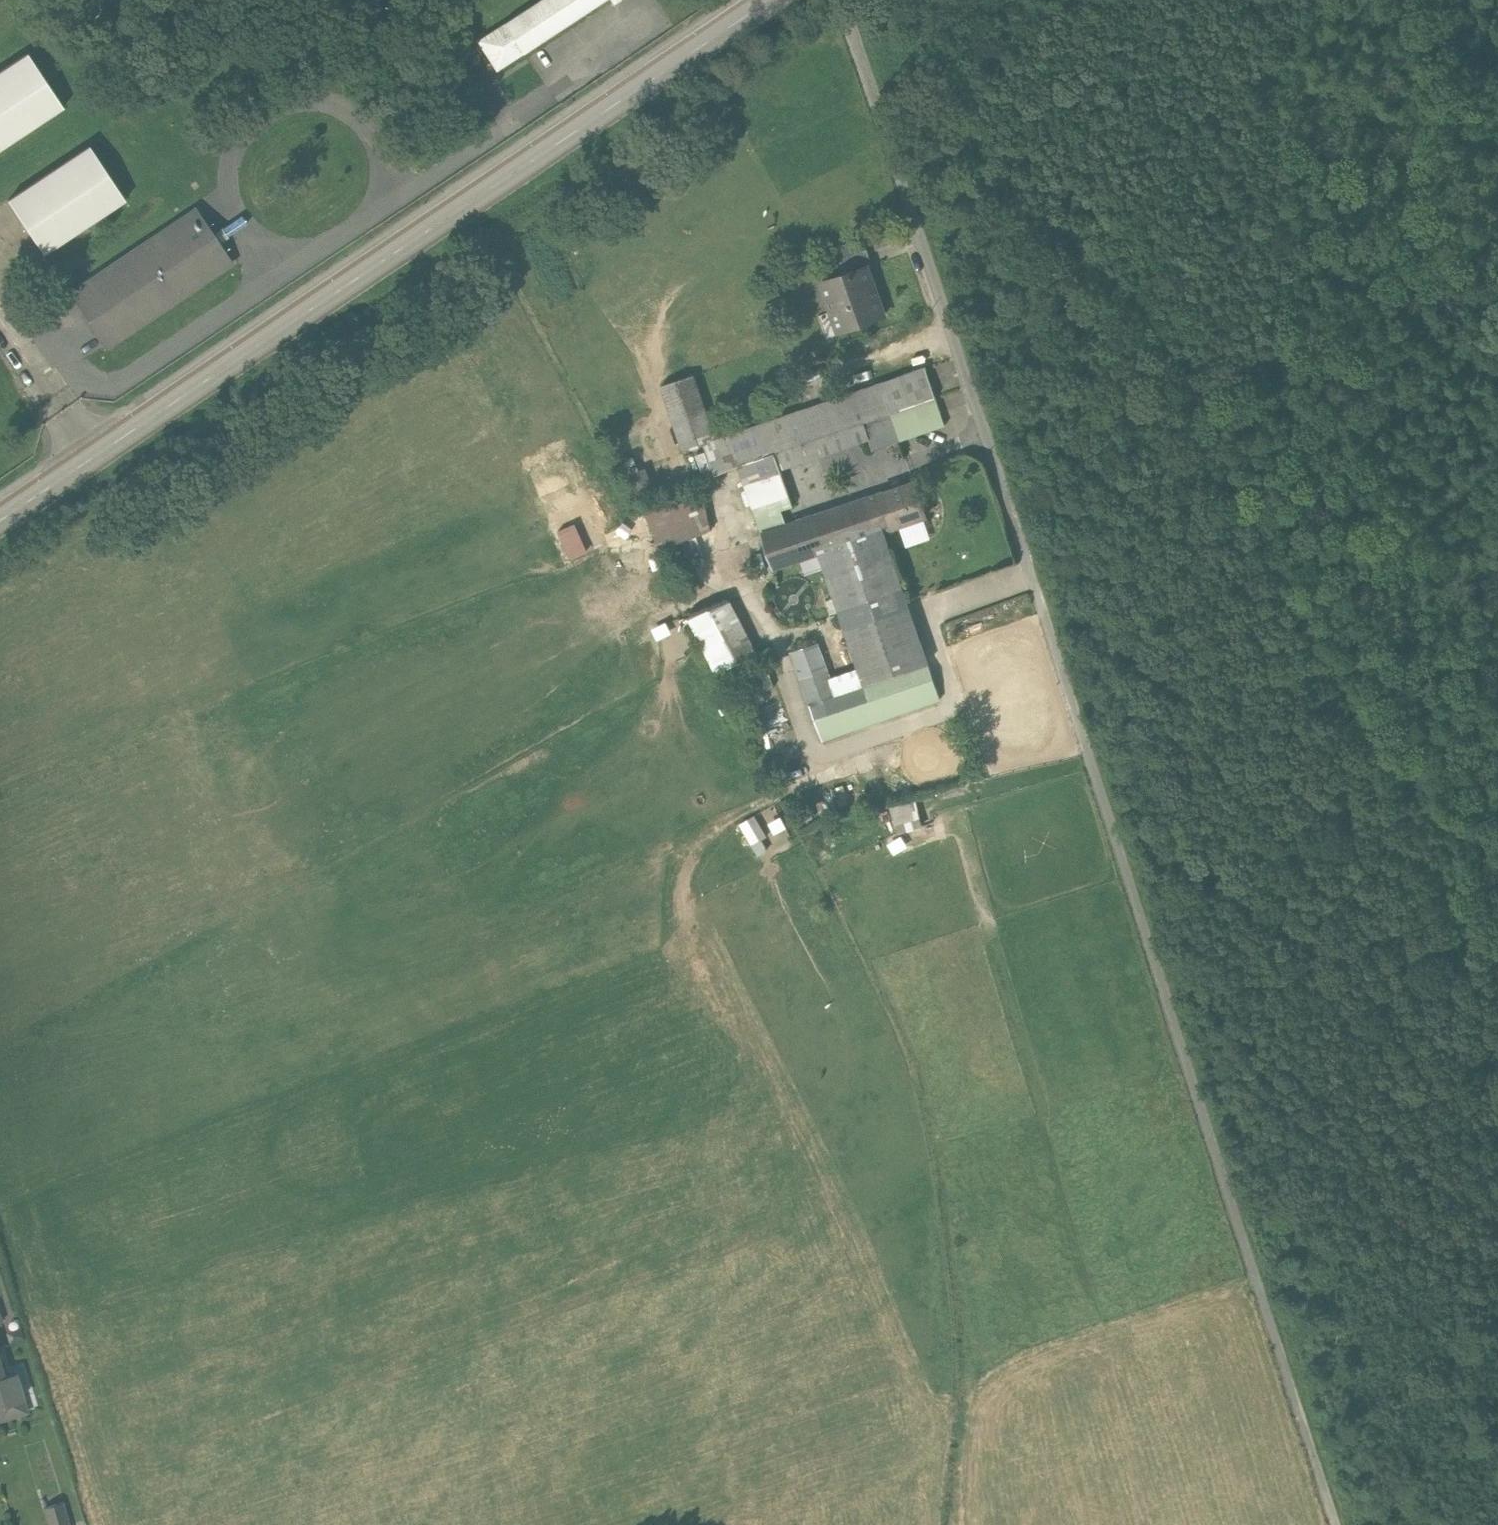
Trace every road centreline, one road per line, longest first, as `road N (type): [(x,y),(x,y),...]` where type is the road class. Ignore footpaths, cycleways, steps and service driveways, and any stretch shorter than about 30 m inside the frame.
road 1 (track): [(987,439),(1338,1524)]
road 2 (tertiary): [(769,0),(0,521)]

